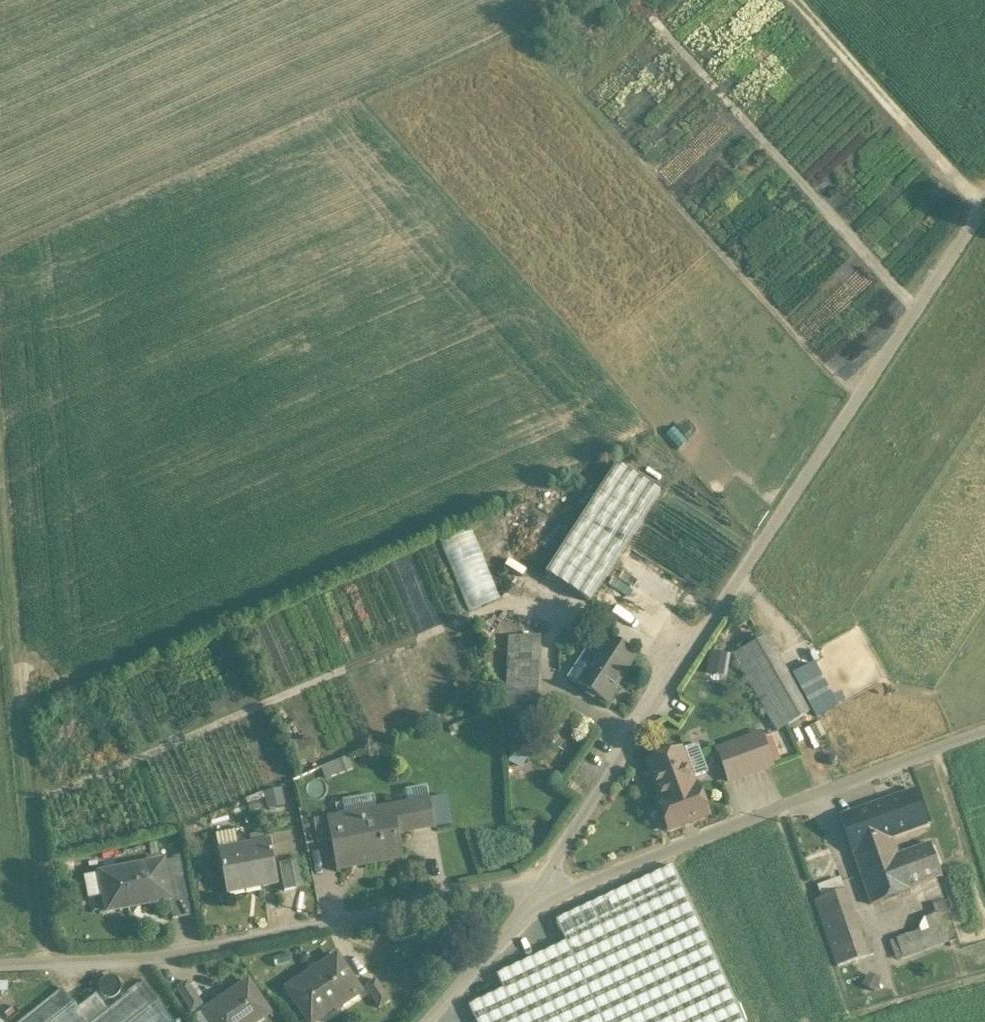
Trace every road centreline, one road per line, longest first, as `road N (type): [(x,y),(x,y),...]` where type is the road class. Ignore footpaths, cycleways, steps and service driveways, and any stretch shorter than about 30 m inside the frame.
road 1 (unclassified): [(539,883),(984,209)]
road 2 (unclassified): [(0,963),(174,955),(539,883)]
road 3 (unclassified): [(539,883),(582,880),(984,735)]
road 4 (track): [(984,208),(797,0)]
road 5 (unclassified): [(427,1021),(539,883)]

